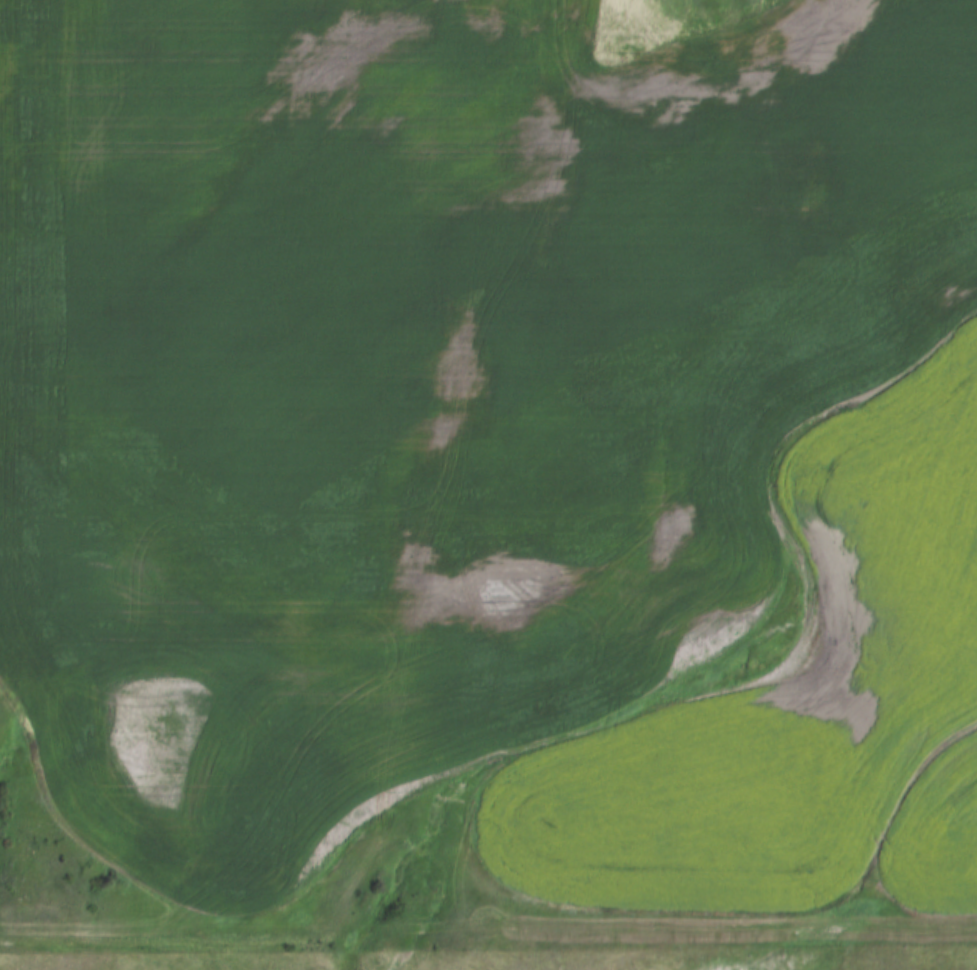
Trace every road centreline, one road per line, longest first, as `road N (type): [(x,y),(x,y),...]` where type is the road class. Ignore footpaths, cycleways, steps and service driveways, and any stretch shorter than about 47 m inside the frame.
road 1 (track): [(976,930),(0,923)]

